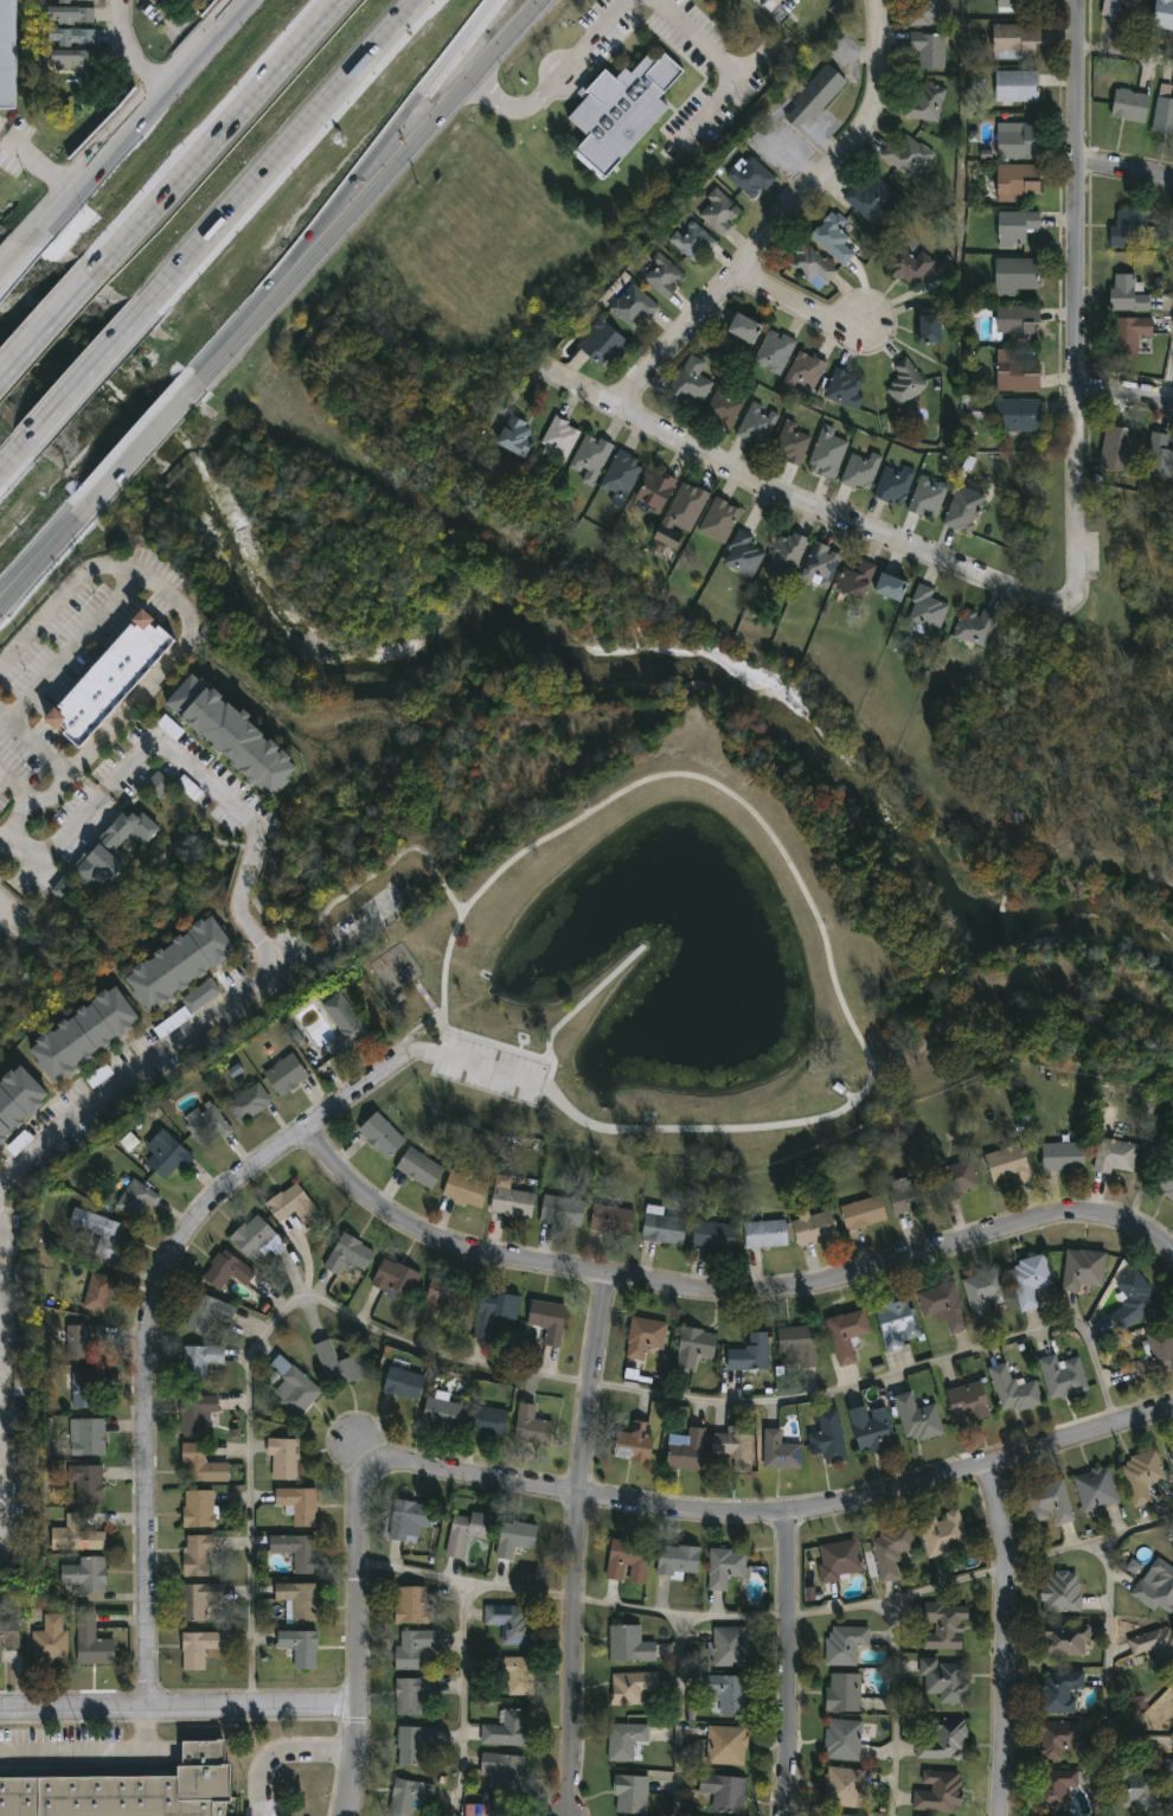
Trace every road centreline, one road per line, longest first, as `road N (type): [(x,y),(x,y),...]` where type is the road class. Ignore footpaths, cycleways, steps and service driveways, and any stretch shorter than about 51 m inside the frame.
road 1 (residential): [(1172,1408),(876,1501),(786,1518),(673,1517),(411,1469),(383,1471),(368,1483),(363,1515),(364,1635),(346,1815)]
road 2 (residential): [(1172,1257),(1128,1227),(1051,1219),(815,1291),(765,1299),(658,1292),(469,1258),(411,1238),(353,1197),(302,1126)]
road 3 (residential): [(393,1059),(226,1184),(166,1264),(145,1362),(146,1718)]
road 4 (residential): [(543,376),(692,455),(1058,615),(1079,594),(1077,487)]
road 5 (residential): [(608,1281),(575,1561),(566,1815)]
road 6 (residential): [(880,0),(879,87),(859,141),(616,415)]
road 7 (secondary): [(216,377),(338,225),(543,0)]
road 8 (residential): [(1082,0),(1077,487)]
road 9 (motorway): [(147,316),(427,0)]
road 10 (motorway): [(345,0),(90,287)]
road 11 (residential): [(0,1714),(359,1716)]
road 12 (residential): [(986,1465),(1006,1540),(999,1815)]
road 13 (secondary): [(239,0),(41,231)]
road 14 (residential): [(784,1815),(786,1518)]
road 15 (motorway): [(338,225),(501,0)]
road 16 (motorway): [(27,440),(147,316)]
road 17 (secondary): [(102,503),(216,377)]
road 18 (residential): [(738,279),(825,326),(863,330)]
road 19 (motorway): [(90,287),(0,382)]

